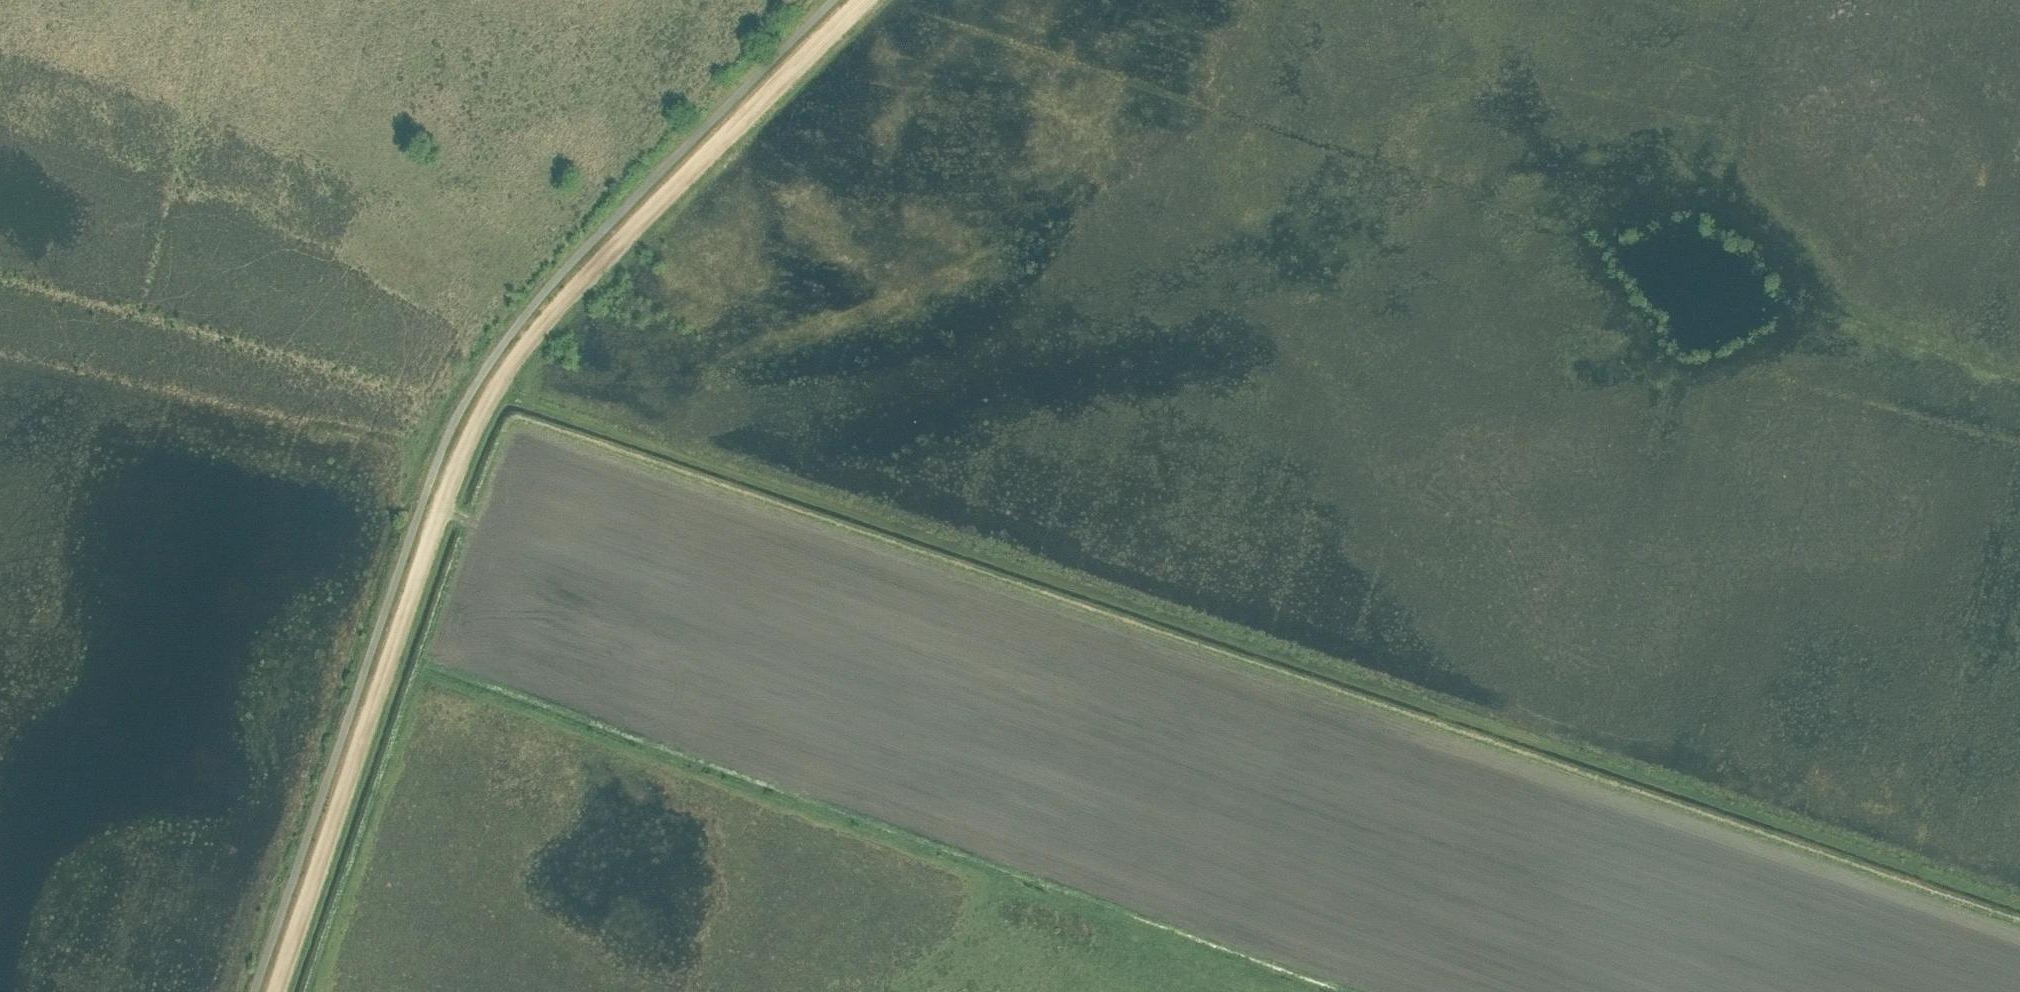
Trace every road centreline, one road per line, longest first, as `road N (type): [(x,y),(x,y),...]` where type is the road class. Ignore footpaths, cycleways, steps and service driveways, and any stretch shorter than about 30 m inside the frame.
road 1 (track): [(277,991),(438,512),(481,411),(582,281),(865,0)]

